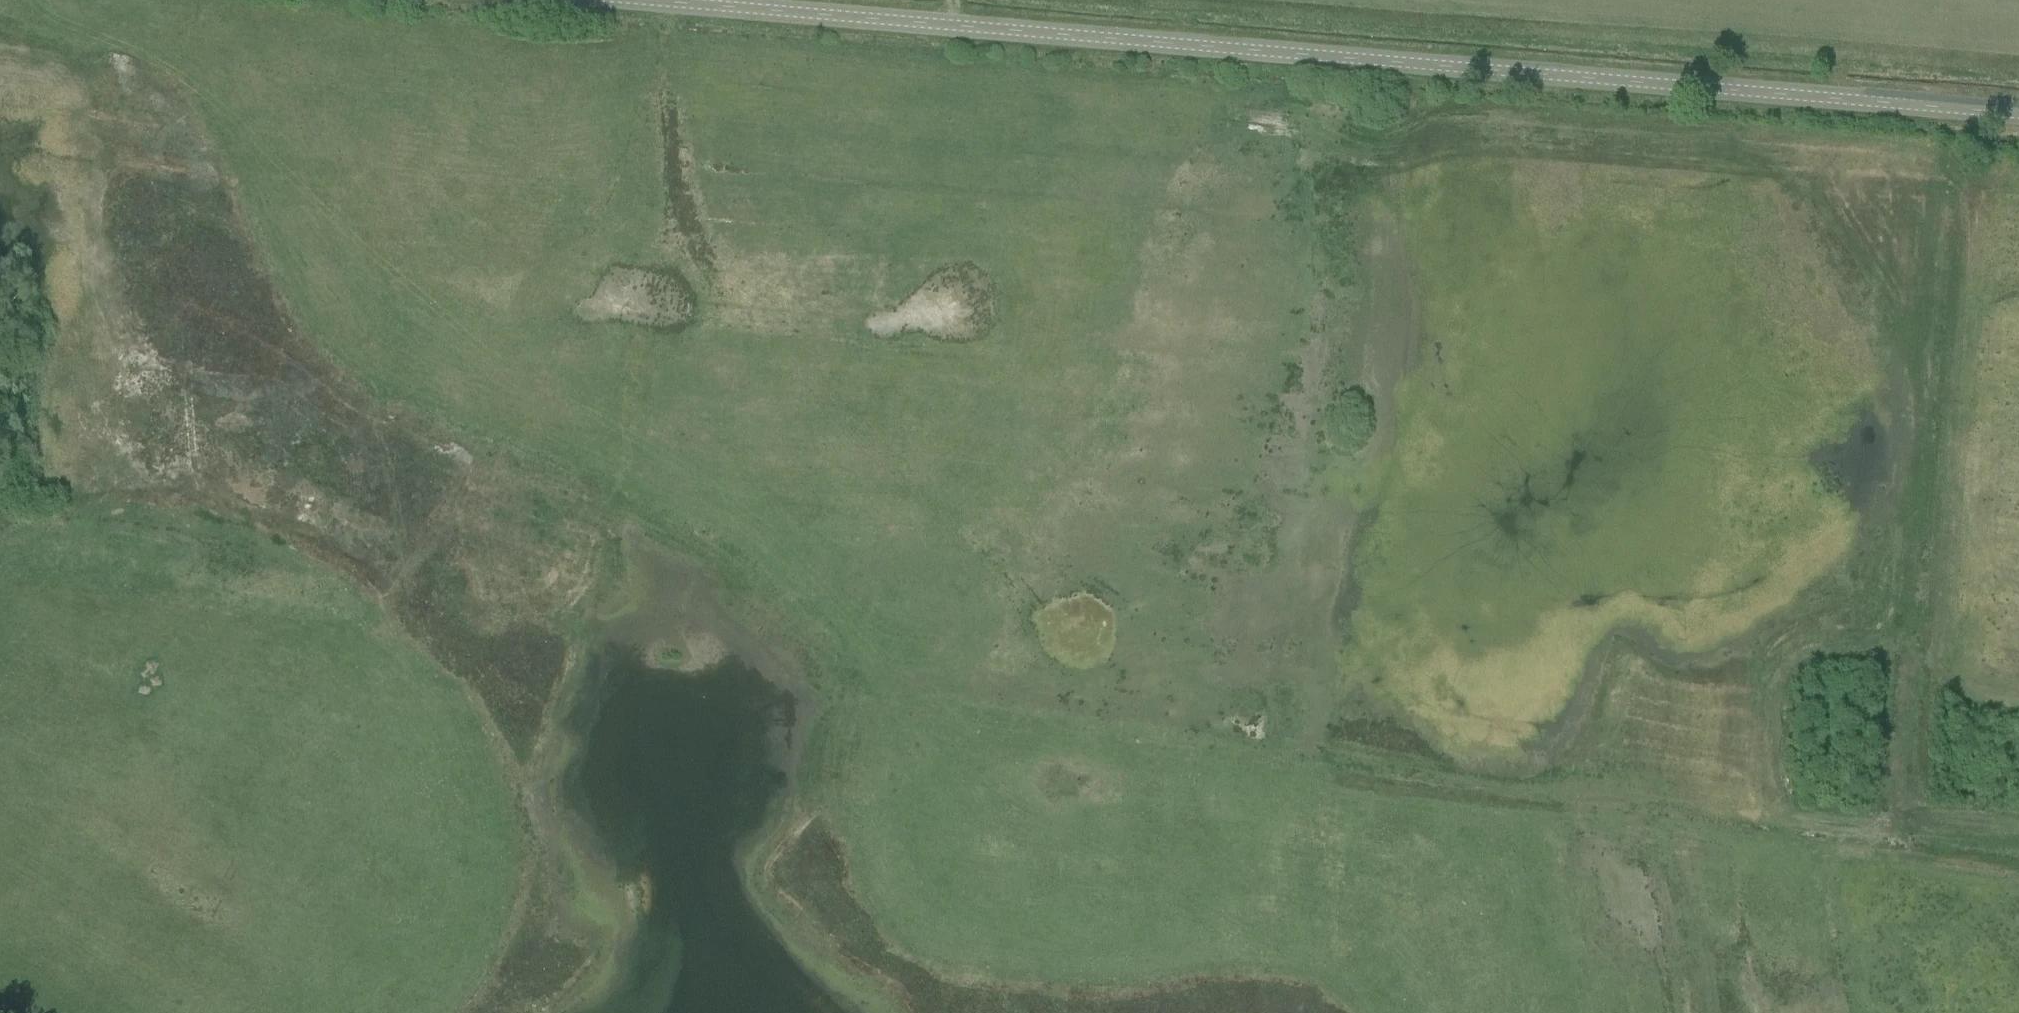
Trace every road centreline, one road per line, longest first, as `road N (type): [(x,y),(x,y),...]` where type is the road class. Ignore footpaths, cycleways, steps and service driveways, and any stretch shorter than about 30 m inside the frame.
road 1 (tertiary): [(643,0),(2018,114)]

